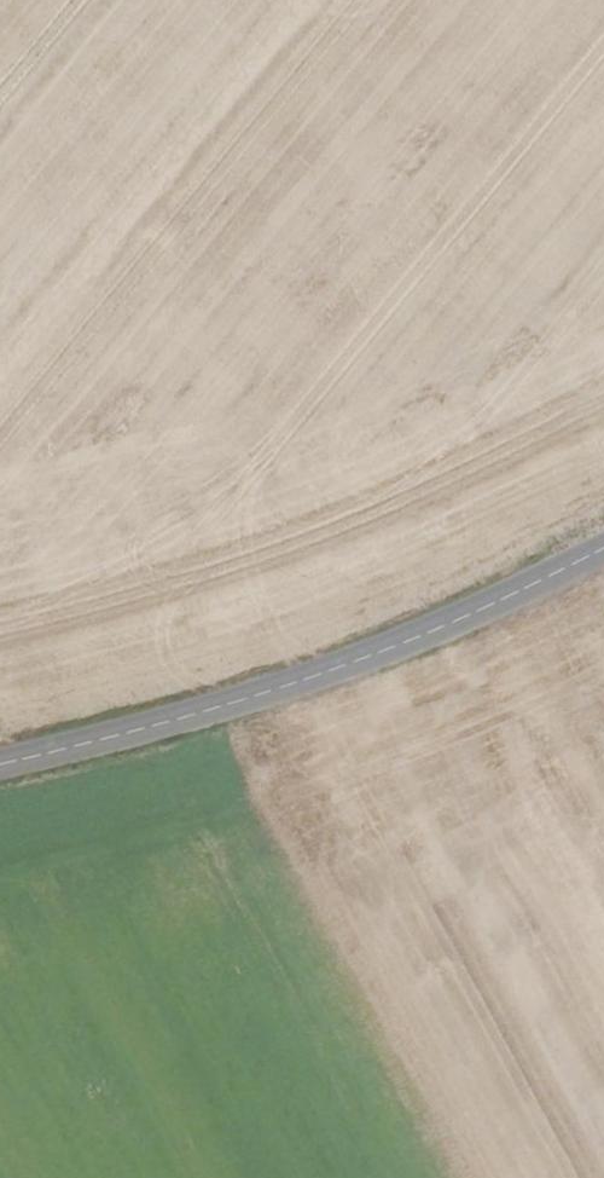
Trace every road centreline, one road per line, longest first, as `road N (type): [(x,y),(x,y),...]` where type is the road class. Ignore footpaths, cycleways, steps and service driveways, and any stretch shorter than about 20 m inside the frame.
road 1 (tertiary): [(0,765),(291,686),(467,620),(603,552)]

